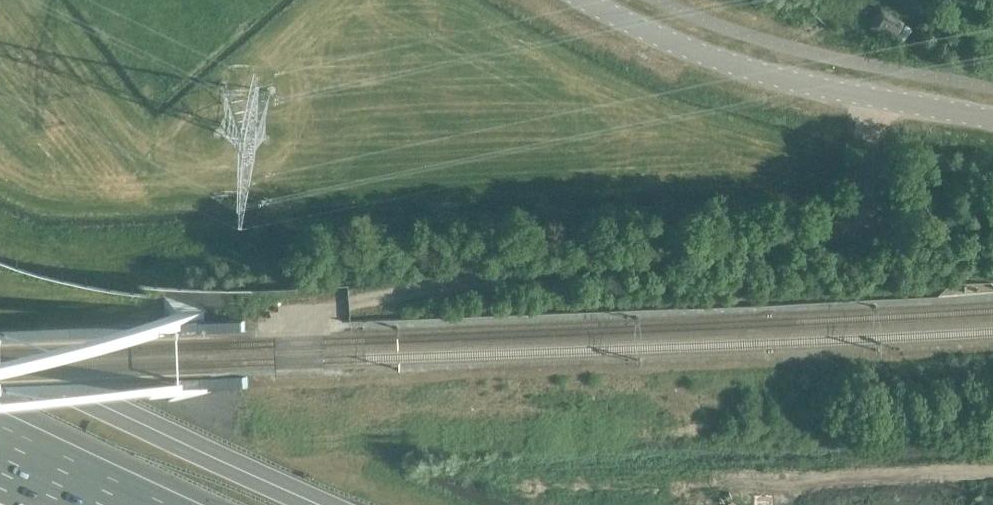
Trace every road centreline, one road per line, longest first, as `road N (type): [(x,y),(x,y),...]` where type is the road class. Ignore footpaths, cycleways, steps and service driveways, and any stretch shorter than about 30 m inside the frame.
road 1 (secondary): [(992,121),(738,67),(584,0)]
road 2 (motorway): [(124,504),(0,465)]

